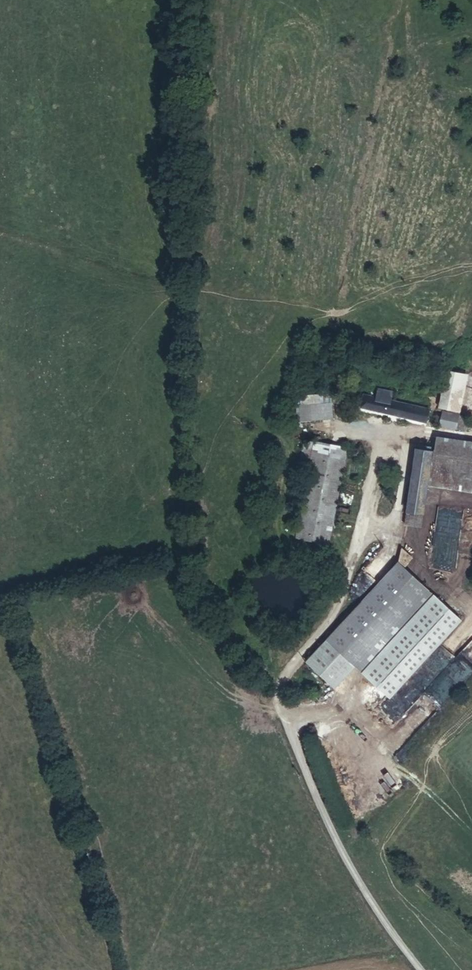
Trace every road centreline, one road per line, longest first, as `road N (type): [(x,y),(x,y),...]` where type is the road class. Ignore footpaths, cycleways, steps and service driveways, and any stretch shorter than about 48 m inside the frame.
road 1 (unclassified): [(281,698),(341,848),(421,969)]

